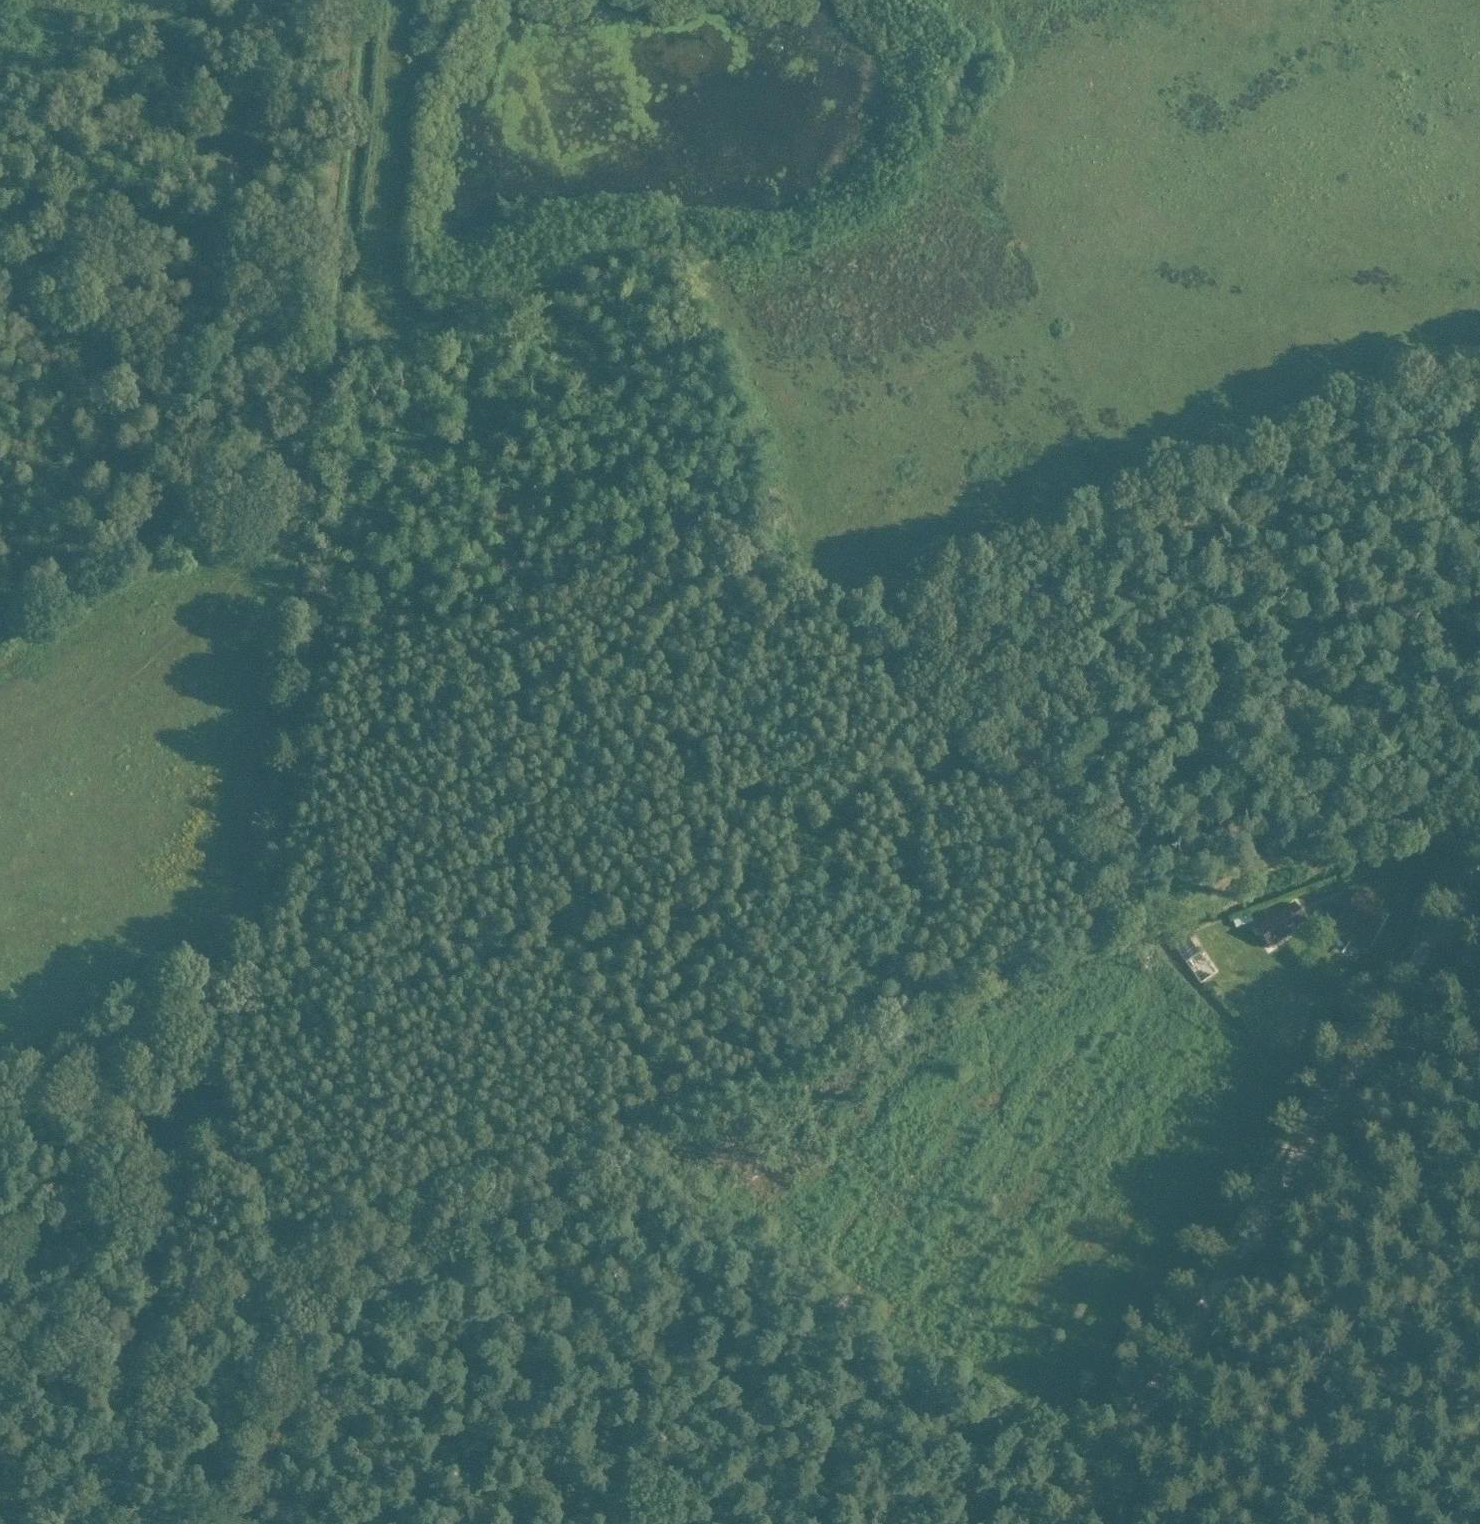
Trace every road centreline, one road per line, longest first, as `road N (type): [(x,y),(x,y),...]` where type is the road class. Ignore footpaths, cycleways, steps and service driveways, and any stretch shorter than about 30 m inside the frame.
road 1 (track): [(1479,850),(1062,1523)]

